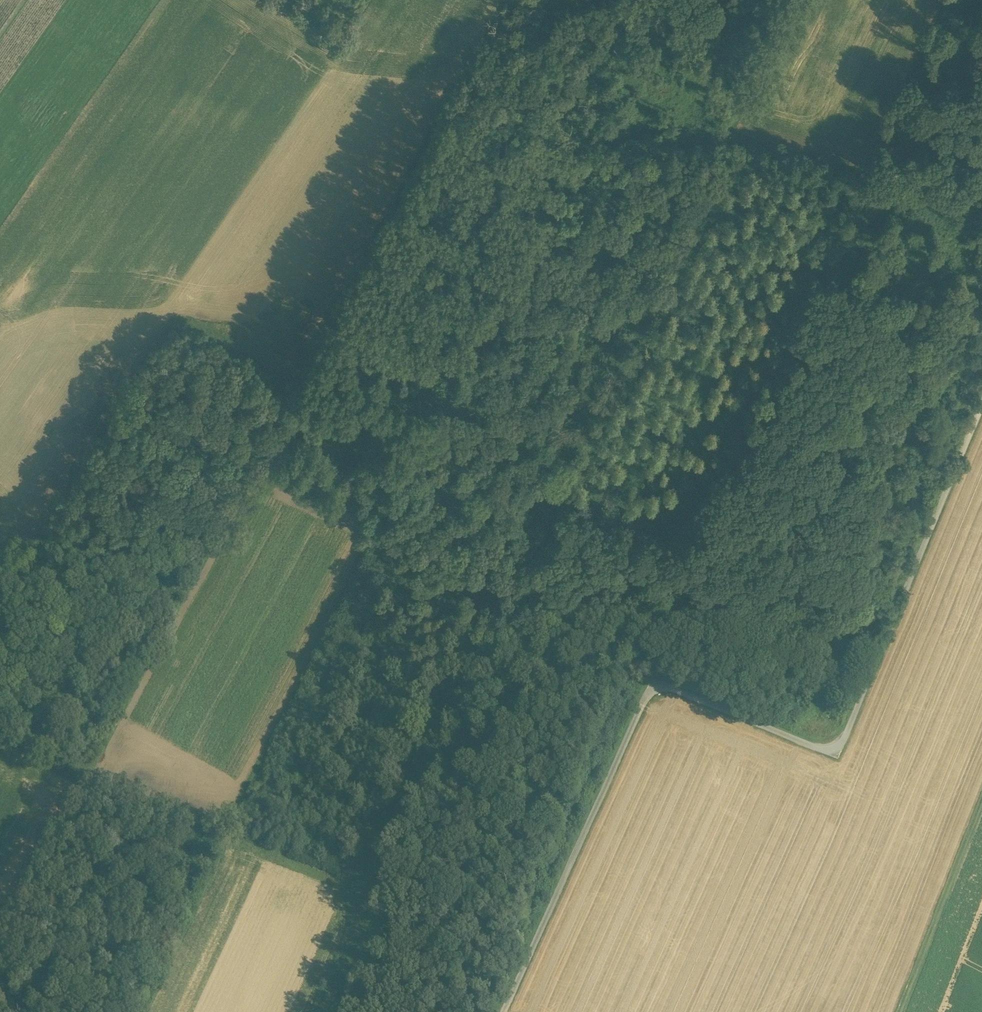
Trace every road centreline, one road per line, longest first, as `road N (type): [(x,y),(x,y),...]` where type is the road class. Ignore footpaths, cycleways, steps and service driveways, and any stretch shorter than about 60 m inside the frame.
road 1 (unclassified): [(981,394),(844,751),(696,685),(656,685),(502,1011)]

